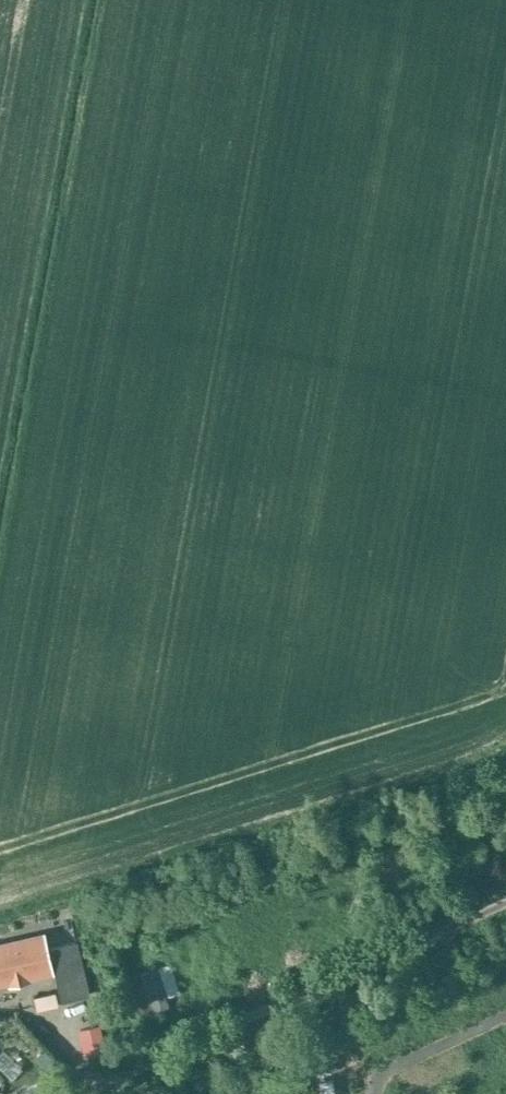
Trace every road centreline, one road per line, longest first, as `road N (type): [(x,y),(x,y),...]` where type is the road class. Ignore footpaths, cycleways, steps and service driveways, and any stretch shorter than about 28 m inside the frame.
road 1 (unclassified): [(81,1093),(505,902)]

